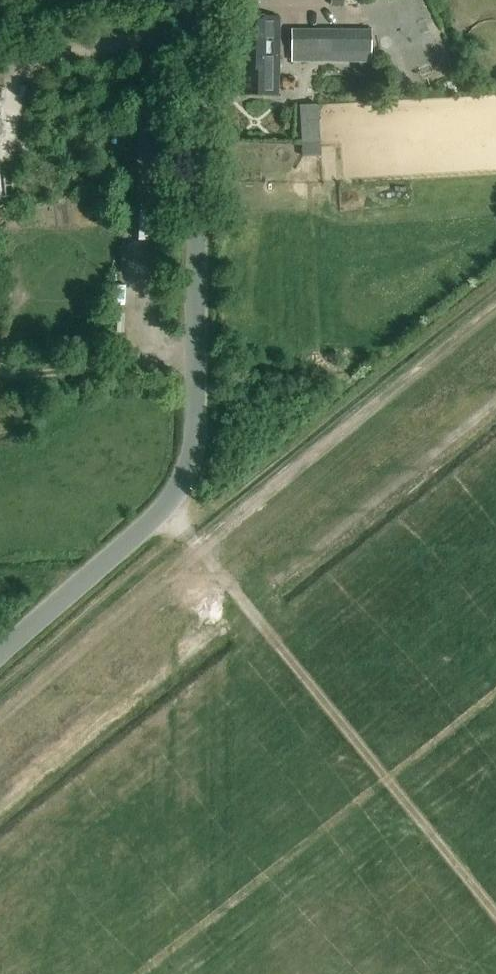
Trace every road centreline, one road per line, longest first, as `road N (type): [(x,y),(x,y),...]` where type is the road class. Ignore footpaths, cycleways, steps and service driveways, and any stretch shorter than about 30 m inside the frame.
road 1 (tertiary): [(0,653),(162,510),(192,449),(197,0)]
road 2 (track): [(191,540),(495,911)]
road 3 (track): [(184,531),(495,285)]
road 4 (track): [(153,362),(154,45)]

